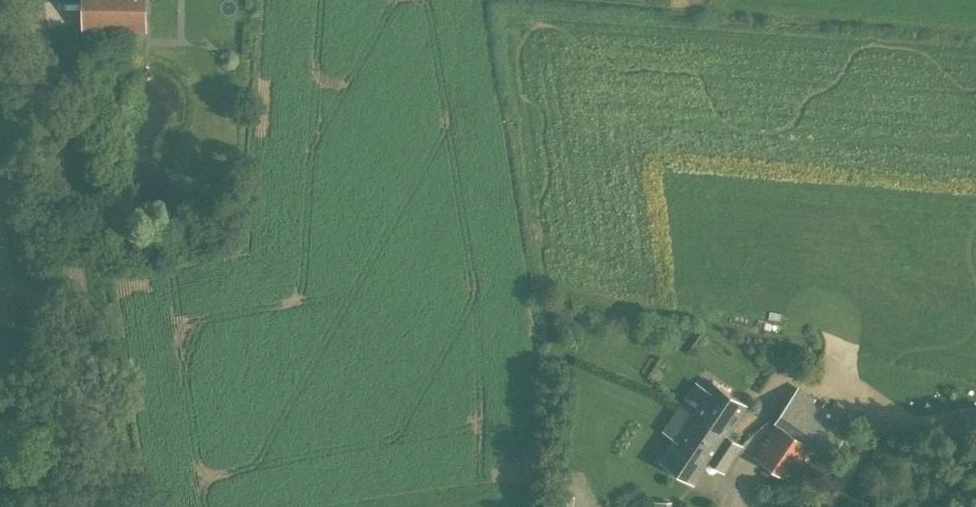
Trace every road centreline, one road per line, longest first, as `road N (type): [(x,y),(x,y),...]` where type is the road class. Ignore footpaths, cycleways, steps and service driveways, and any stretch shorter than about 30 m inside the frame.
road 1 (tertiary): [(112,506),(38,0)]

